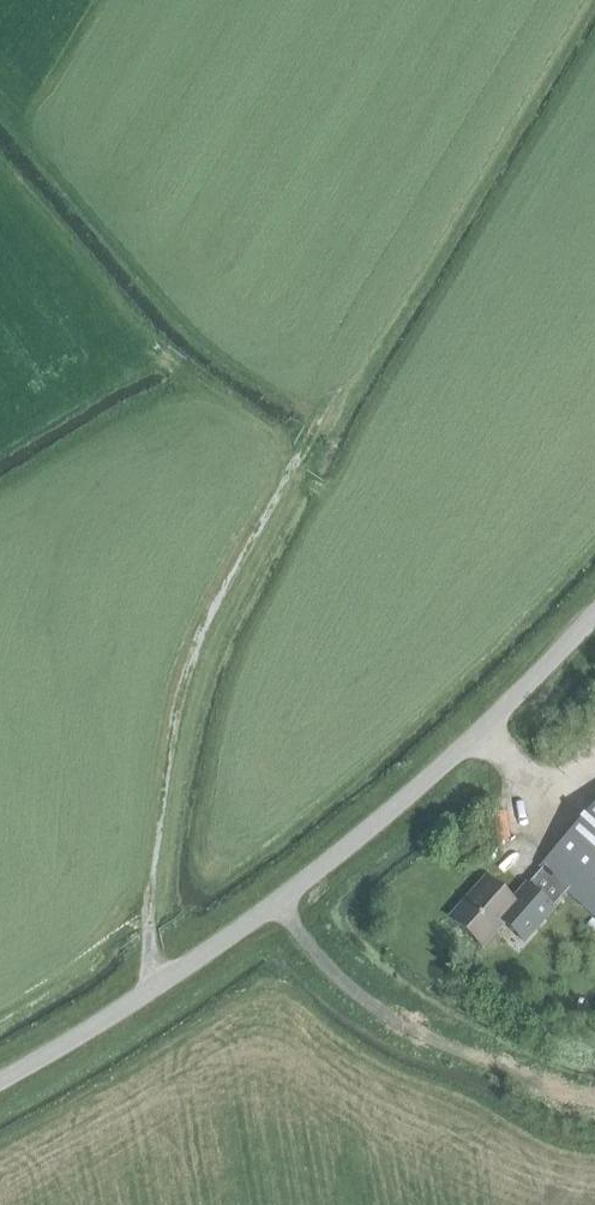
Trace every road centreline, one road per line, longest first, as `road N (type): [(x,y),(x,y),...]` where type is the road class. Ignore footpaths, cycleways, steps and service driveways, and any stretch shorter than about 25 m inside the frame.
road 1 (unclassified): [(0,1087),(63,1055),(280,901),(479,735),(594,614)]

